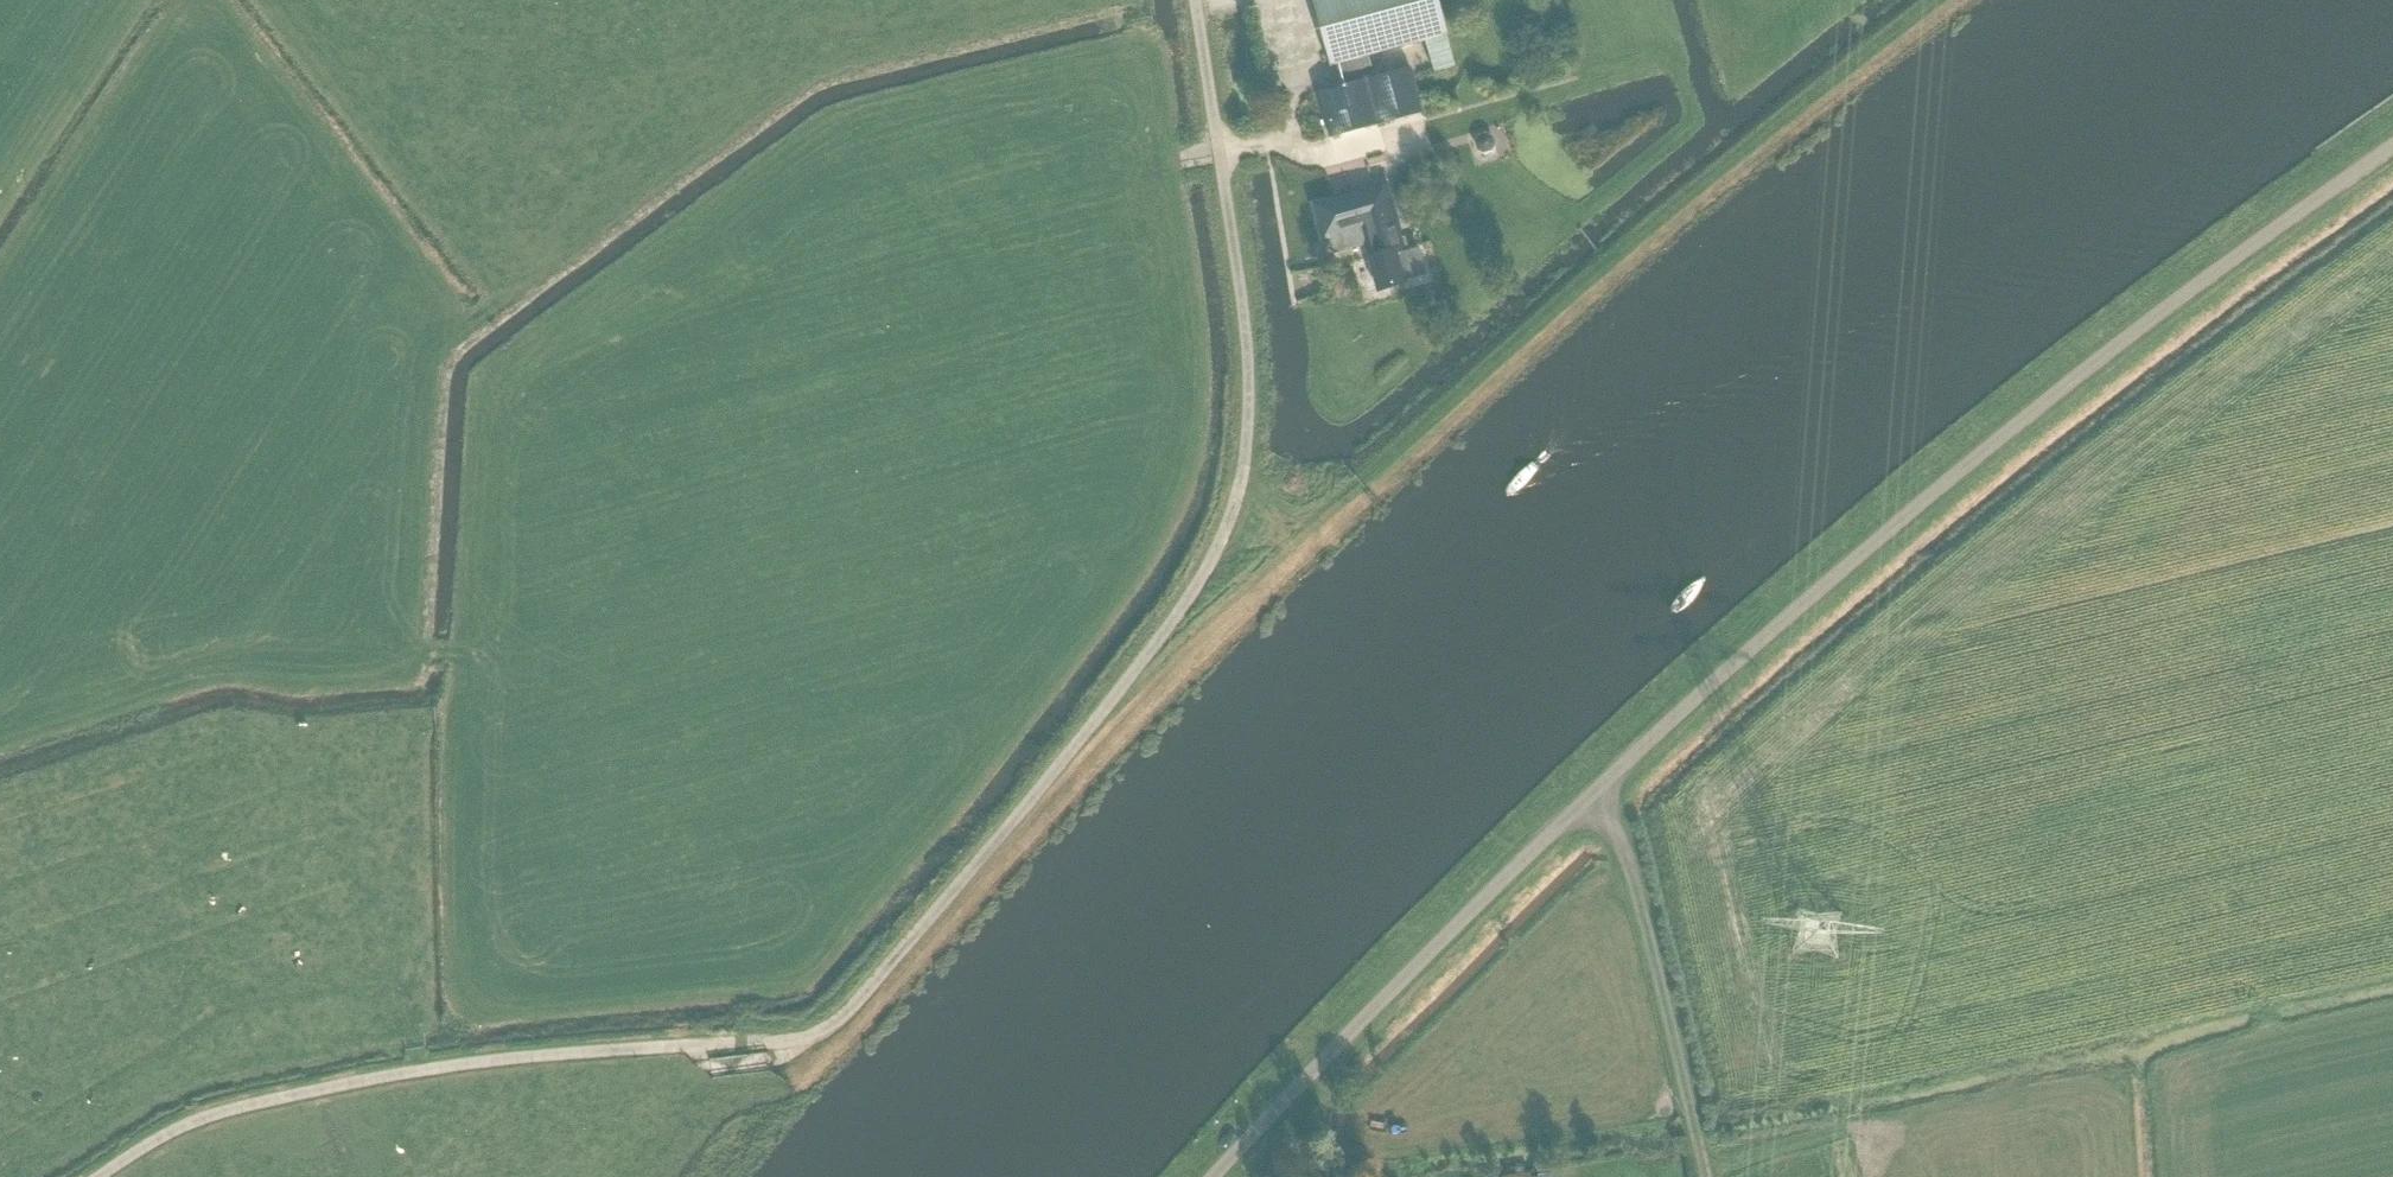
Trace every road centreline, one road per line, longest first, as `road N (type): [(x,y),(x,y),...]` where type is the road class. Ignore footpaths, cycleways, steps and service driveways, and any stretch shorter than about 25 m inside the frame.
road 1 (unclassified): [(2392,140),(2150,321),(1588,803),(1216,1176)]
road 2 (unclassified): [(1245,449),(1244,321),(1197,0)]
road 3 (track): [(1588,803),(1625,859),(1704,1176)]

